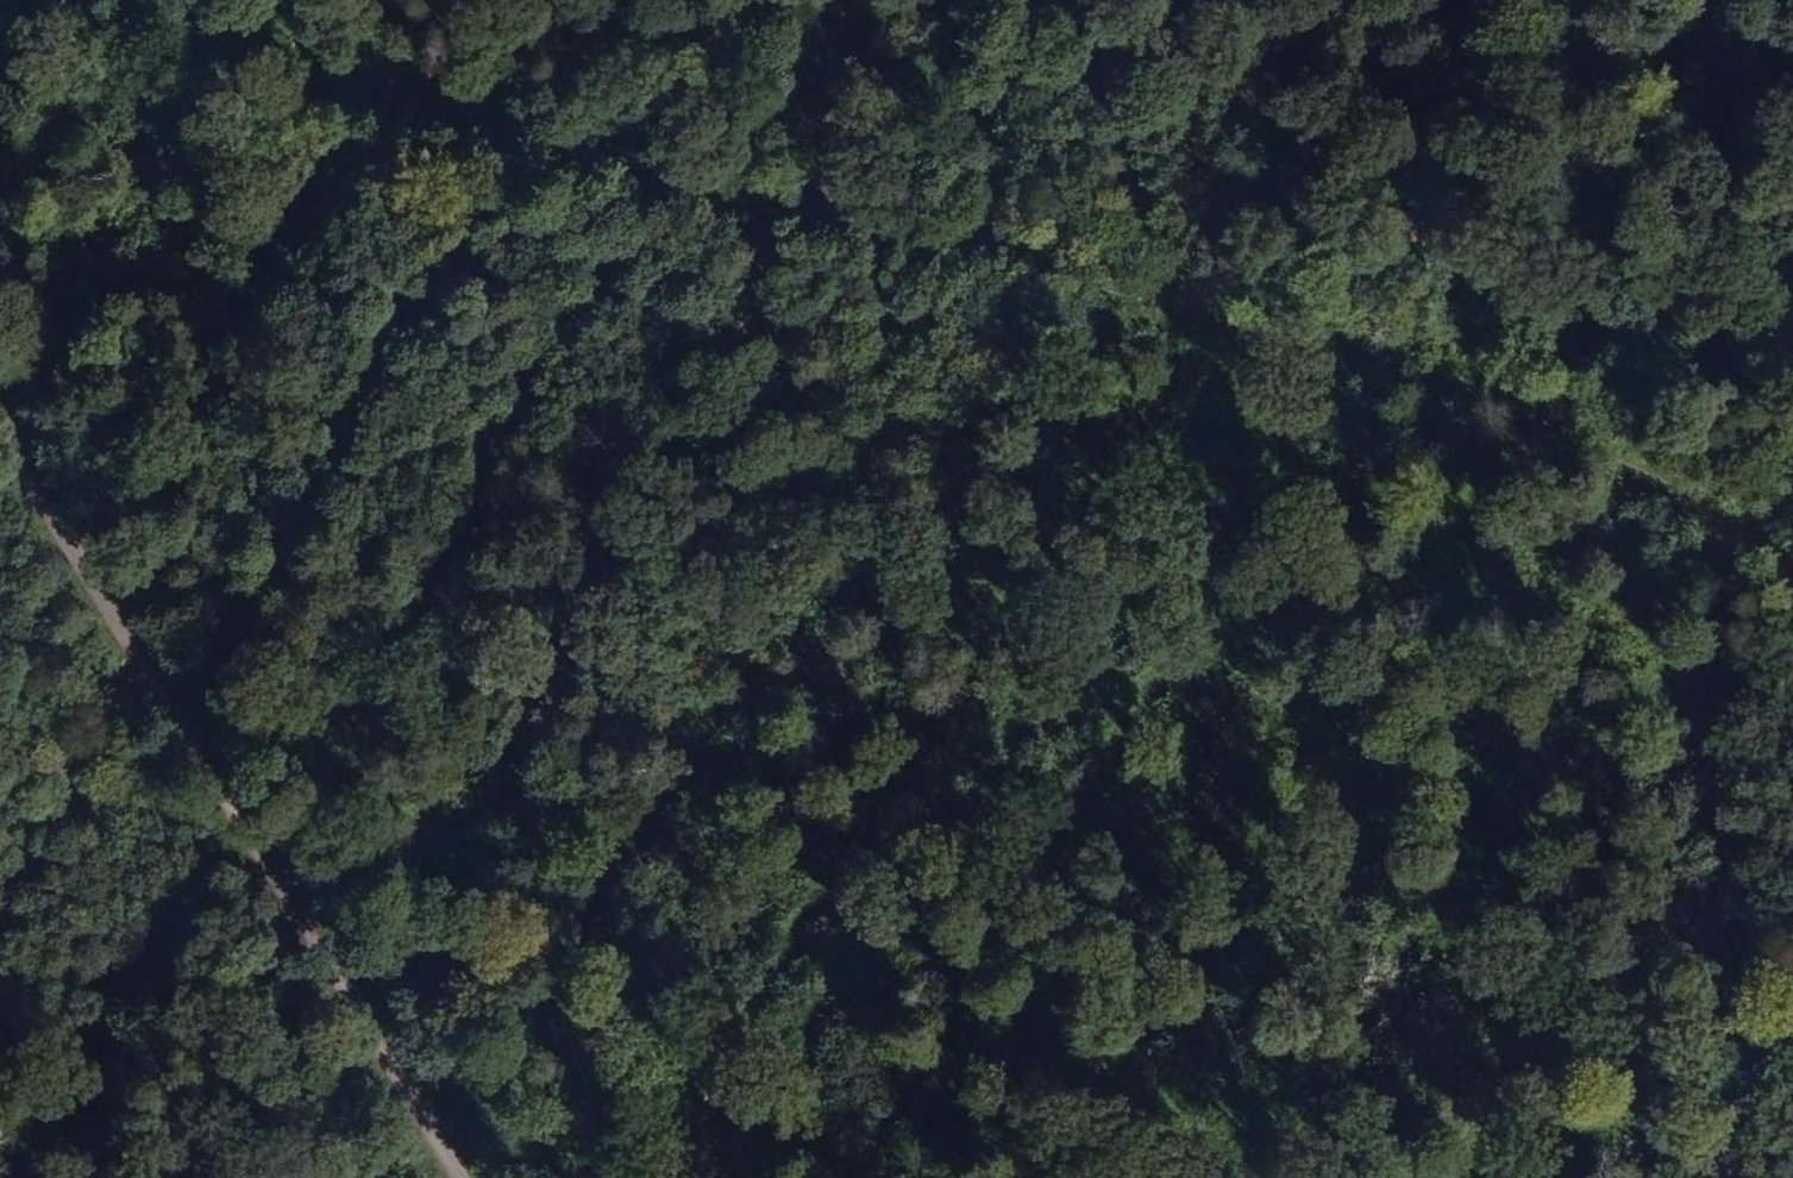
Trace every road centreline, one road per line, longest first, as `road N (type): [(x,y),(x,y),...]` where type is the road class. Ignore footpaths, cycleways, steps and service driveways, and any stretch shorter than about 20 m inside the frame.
road 1 (track): [(457,1177),(0,430)]

